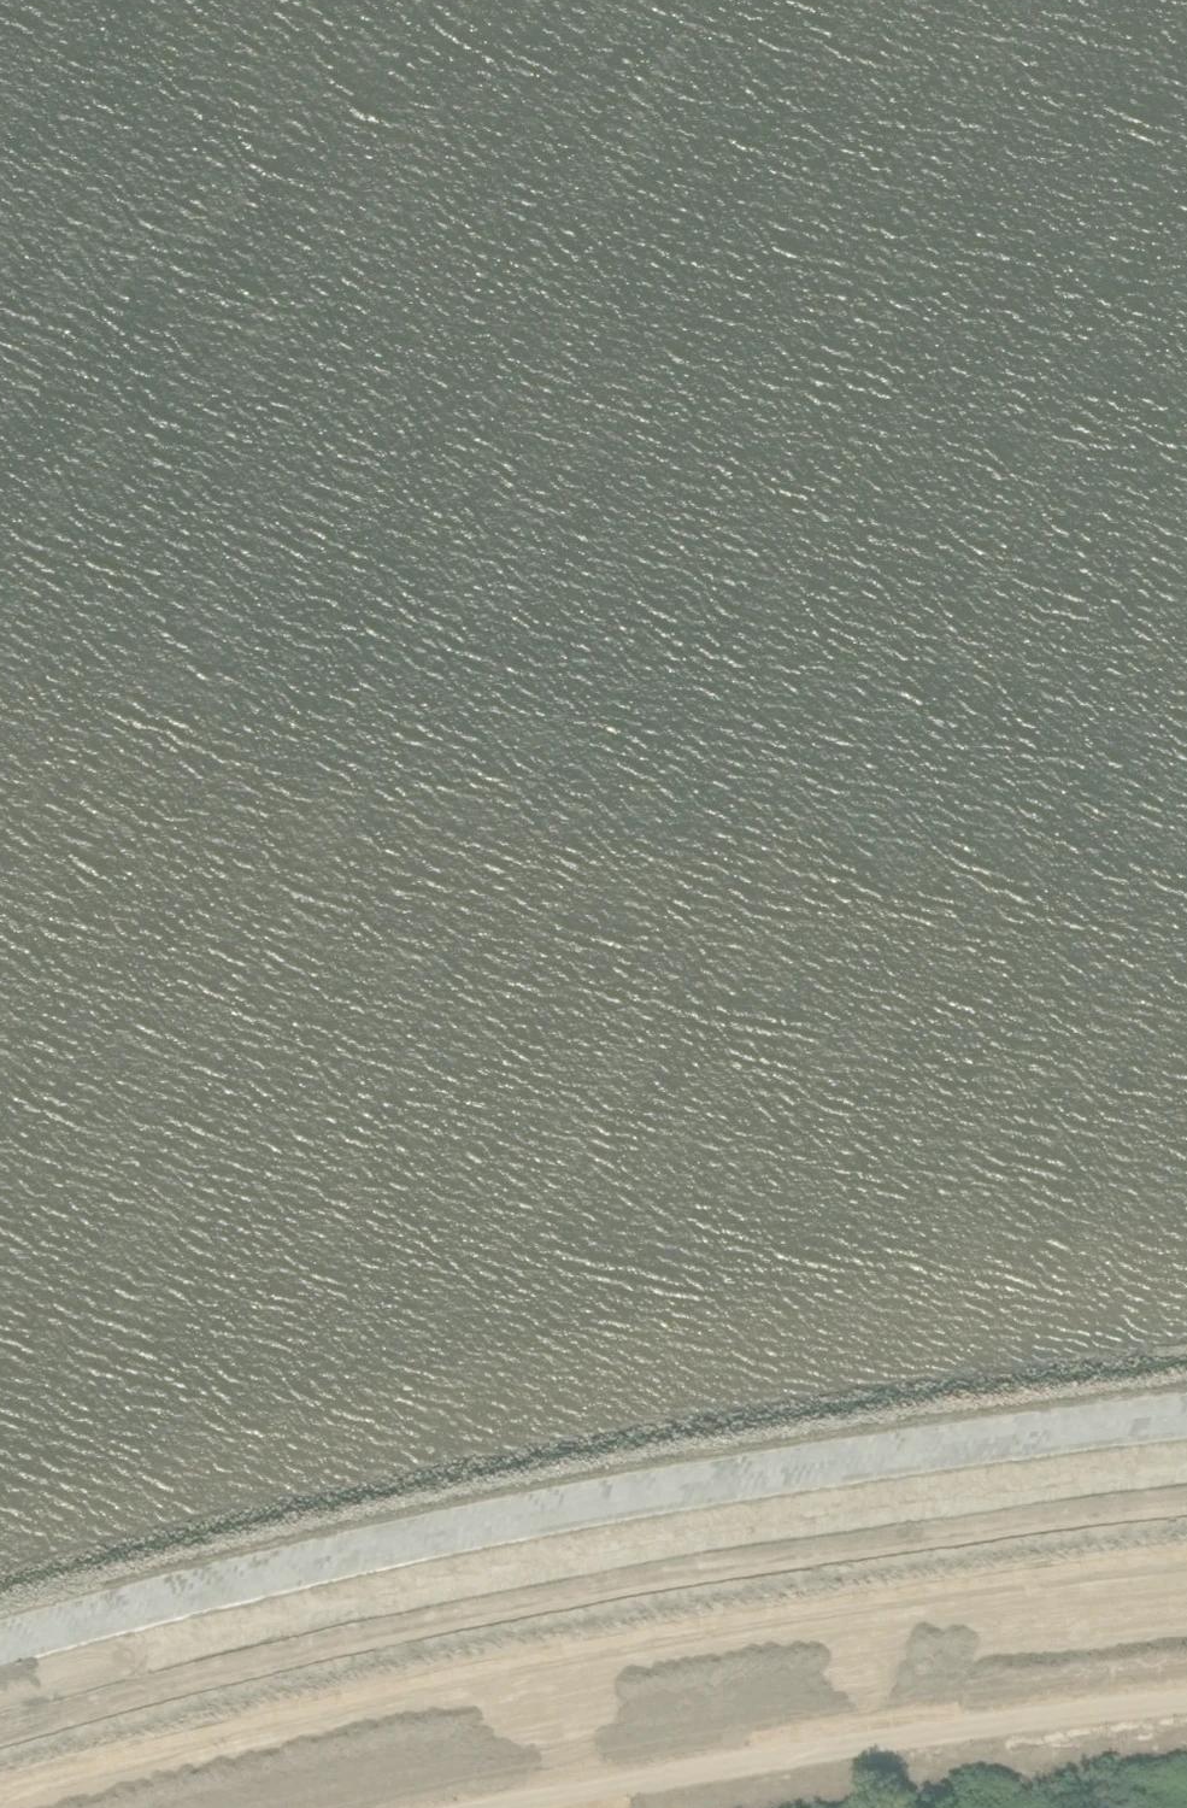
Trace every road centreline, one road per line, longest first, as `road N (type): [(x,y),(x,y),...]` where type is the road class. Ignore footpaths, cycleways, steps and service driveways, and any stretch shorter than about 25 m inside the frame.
road 1 (track): [(1186,1420),(901,1454),(570,1511),(0,1648)]

